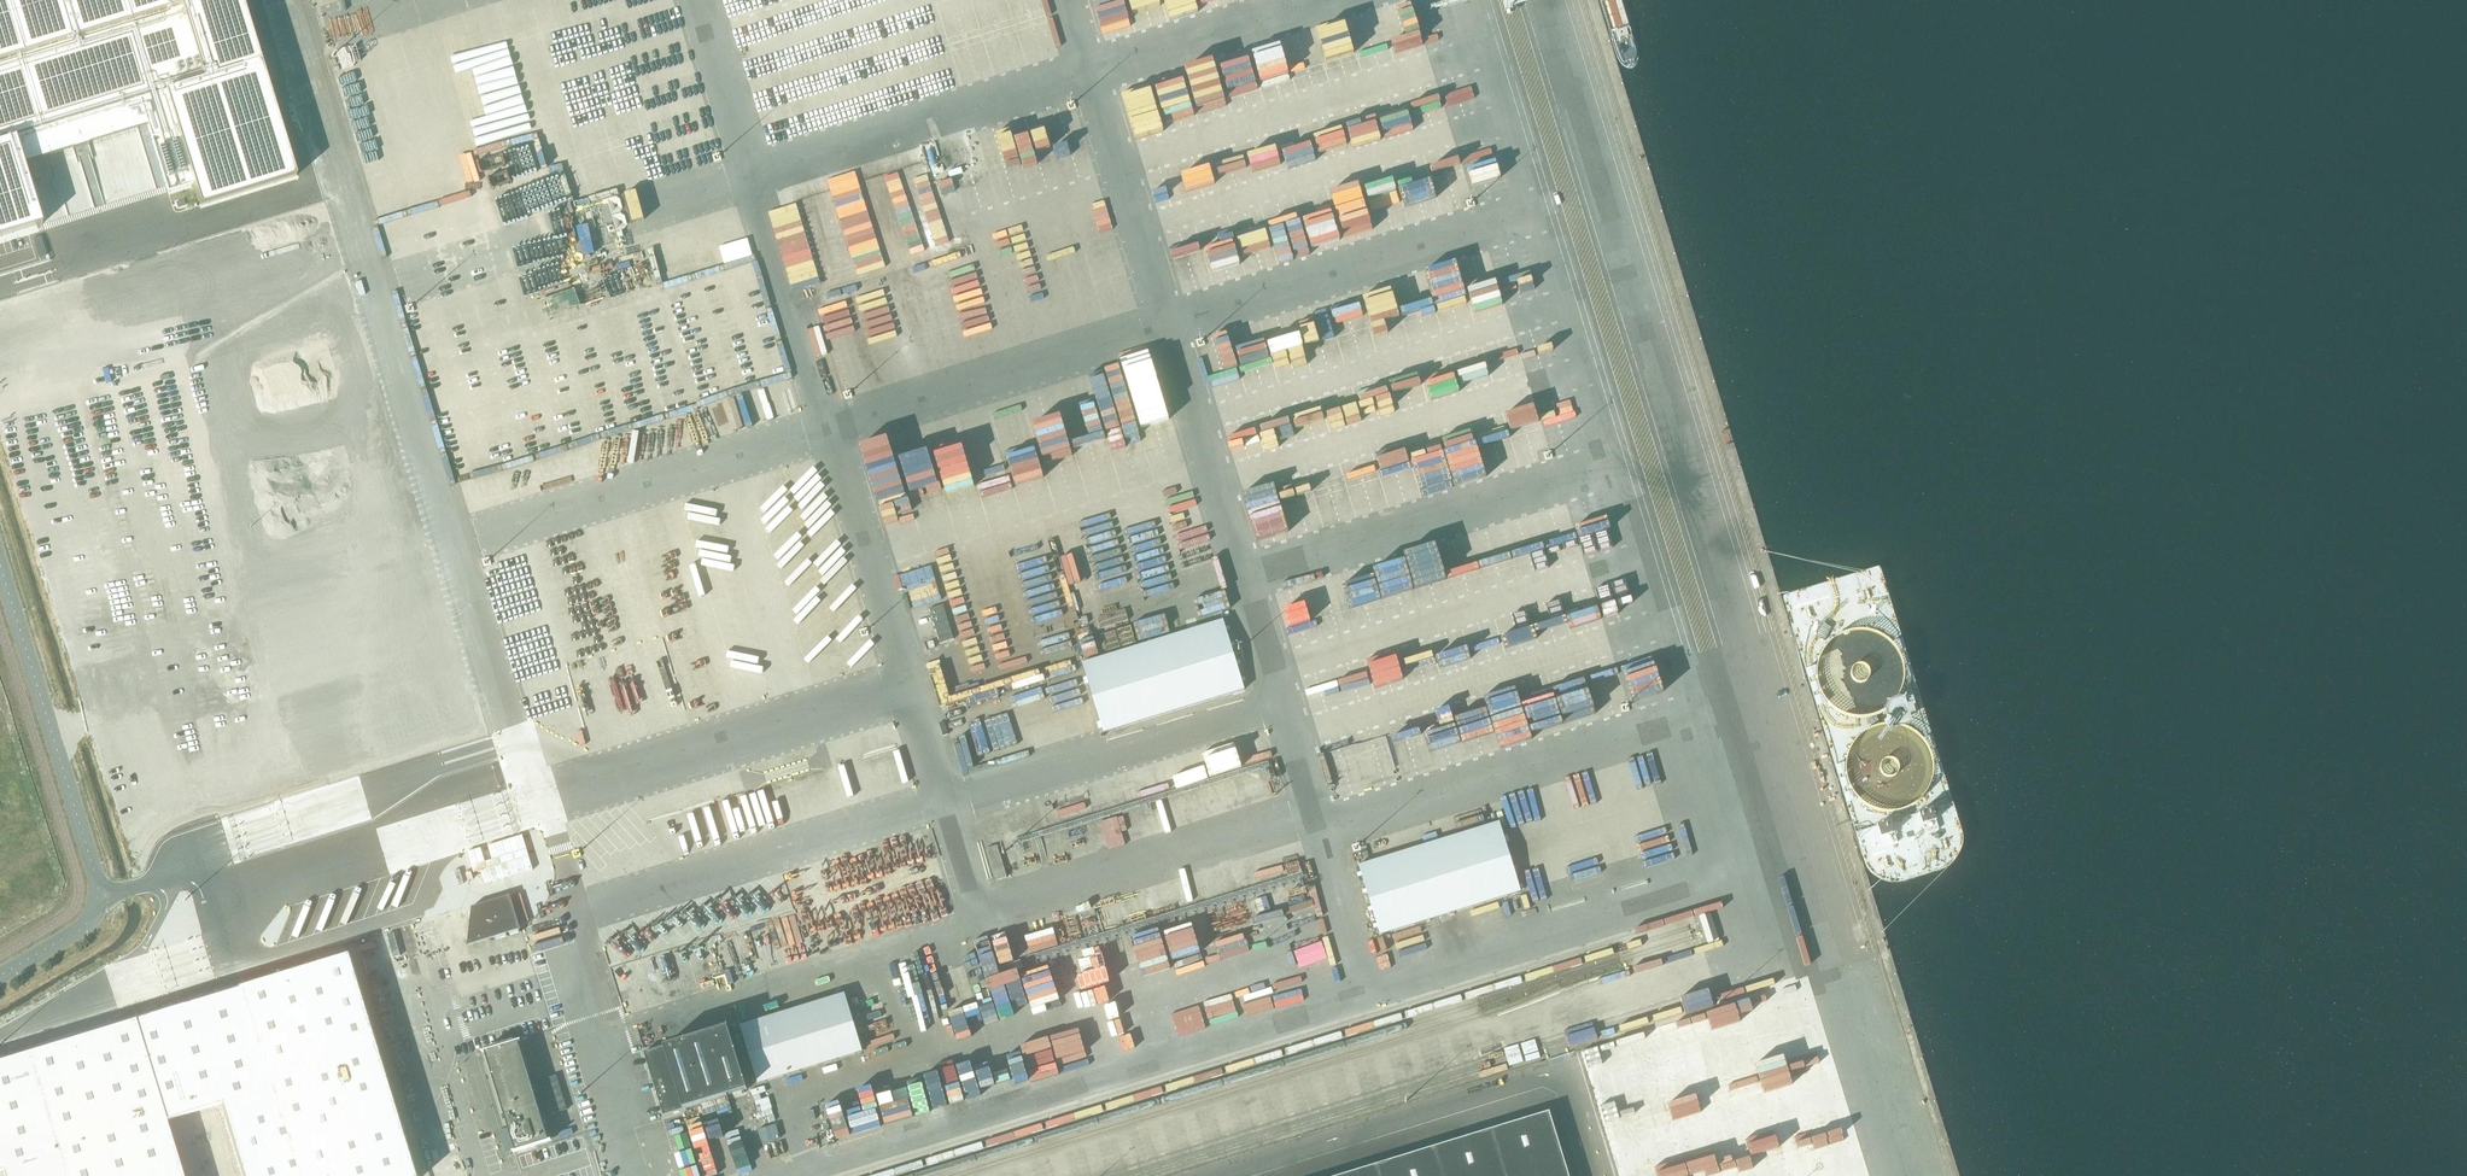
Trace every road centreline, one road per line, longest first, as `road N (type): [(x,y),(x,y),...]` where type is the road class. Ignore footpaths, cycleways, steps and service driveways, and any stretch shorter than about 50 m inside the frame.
road 1 (unclassified): [(0,556),(101,894),(85,928),(0,977)]

